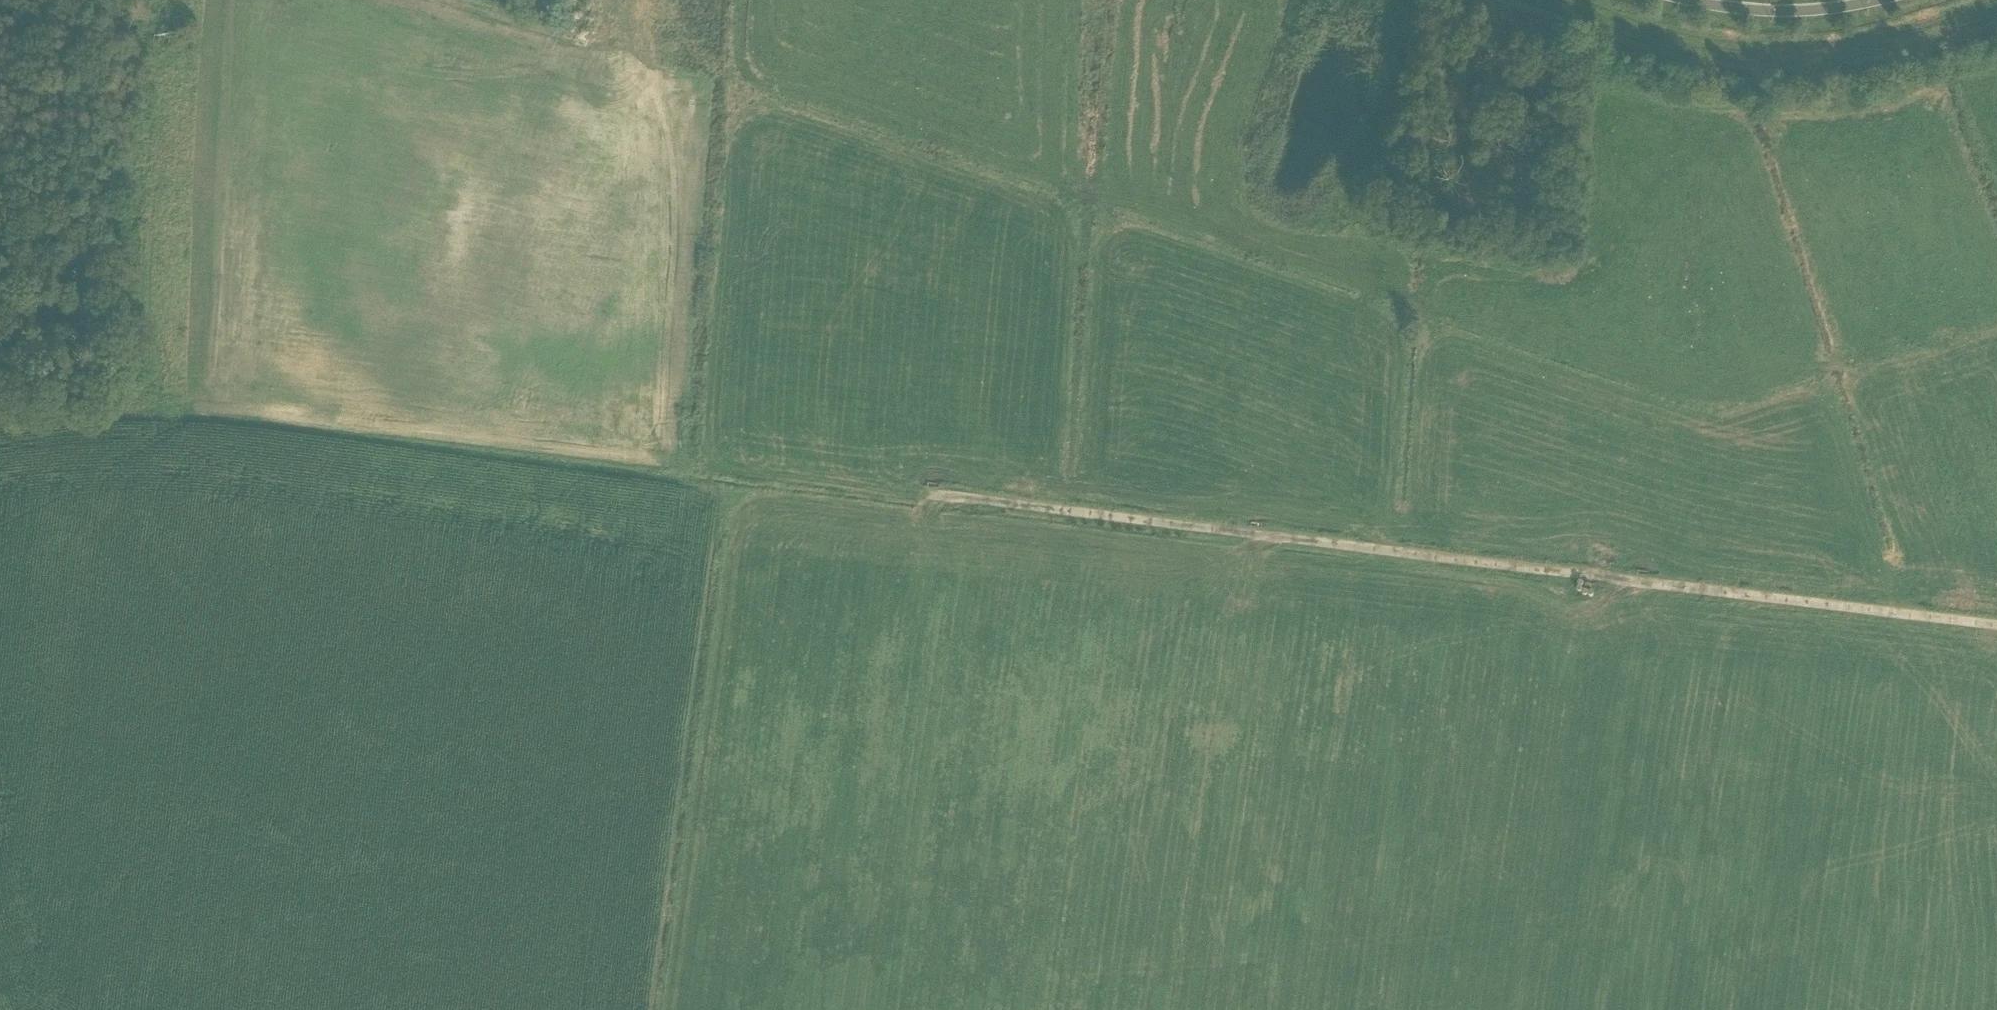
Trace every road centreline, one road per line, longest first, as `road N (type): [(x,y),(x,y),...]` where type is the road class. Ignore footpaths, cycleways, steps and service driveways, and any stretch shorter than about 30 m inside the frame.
road 1 (track): [(134,388),(1996,630)]
road 2 (tertiary): [(1690,0),(1807,11),(1879,0)]

